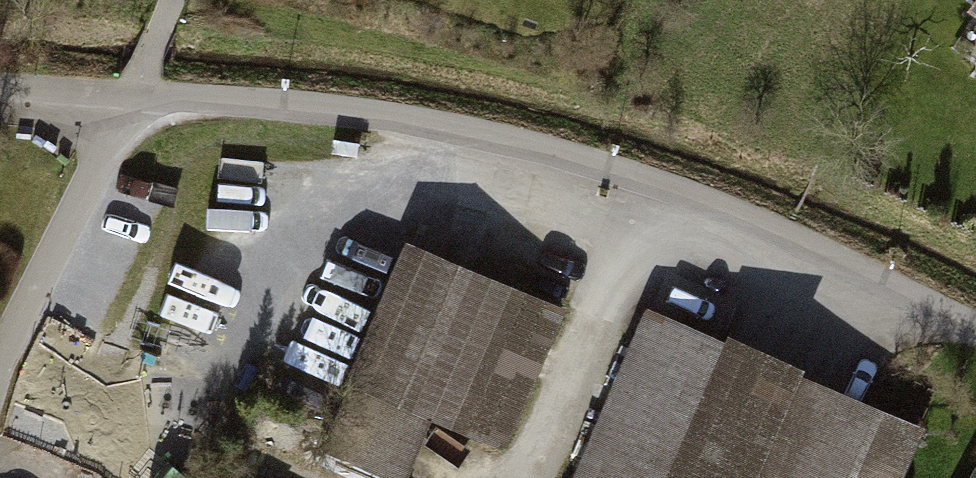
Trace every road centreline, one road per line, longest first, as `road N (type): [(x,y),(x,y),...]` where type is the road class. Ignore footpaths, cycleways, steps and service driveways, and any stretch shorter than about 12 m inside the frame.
road 1 (residential): [(133,96),(0,360)]

